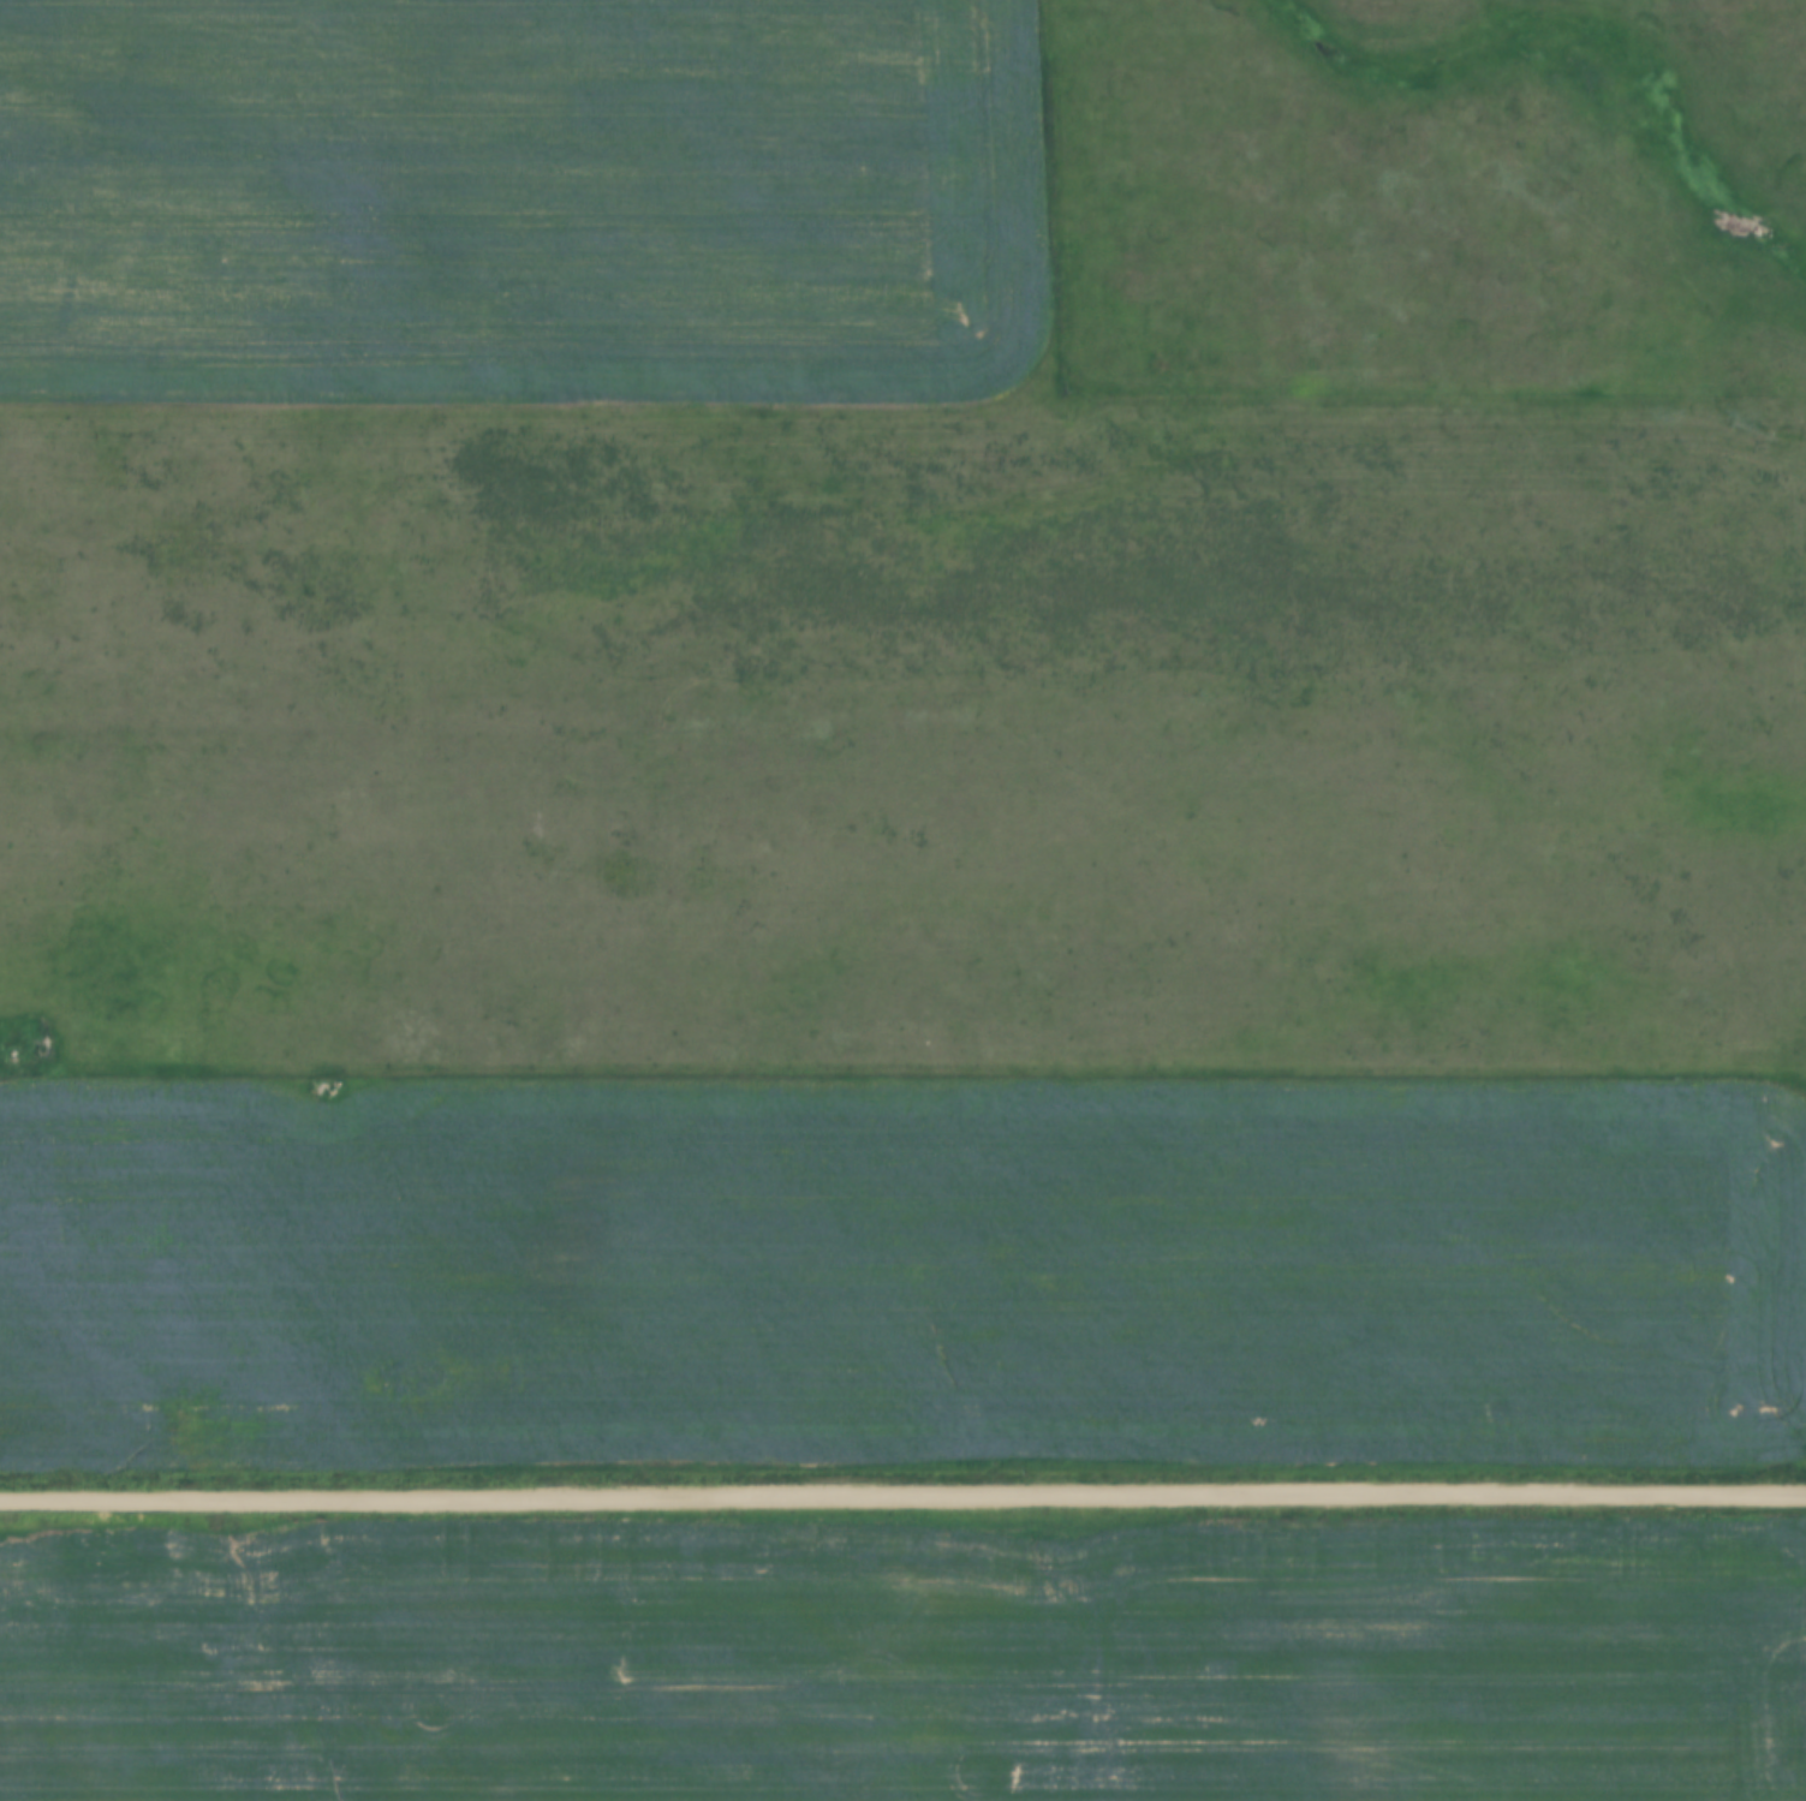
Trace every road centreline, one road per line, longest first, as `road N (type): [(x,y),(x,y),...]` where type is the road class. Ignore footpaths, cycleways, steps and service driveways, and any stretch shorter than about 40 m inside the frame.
road 1 (track): [(1805,1489),(1167,1507),(0,1492)]

